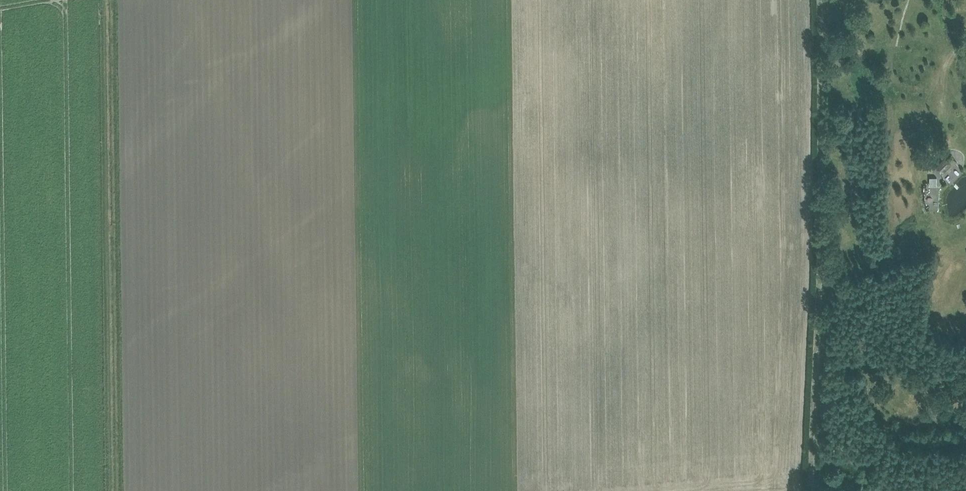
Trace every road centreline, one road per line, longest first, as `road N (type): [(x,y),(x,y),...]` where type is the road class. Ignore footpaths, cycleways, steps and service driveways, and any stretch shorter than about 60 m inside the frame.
road 1 (track): [(807,490),(817,0)]

